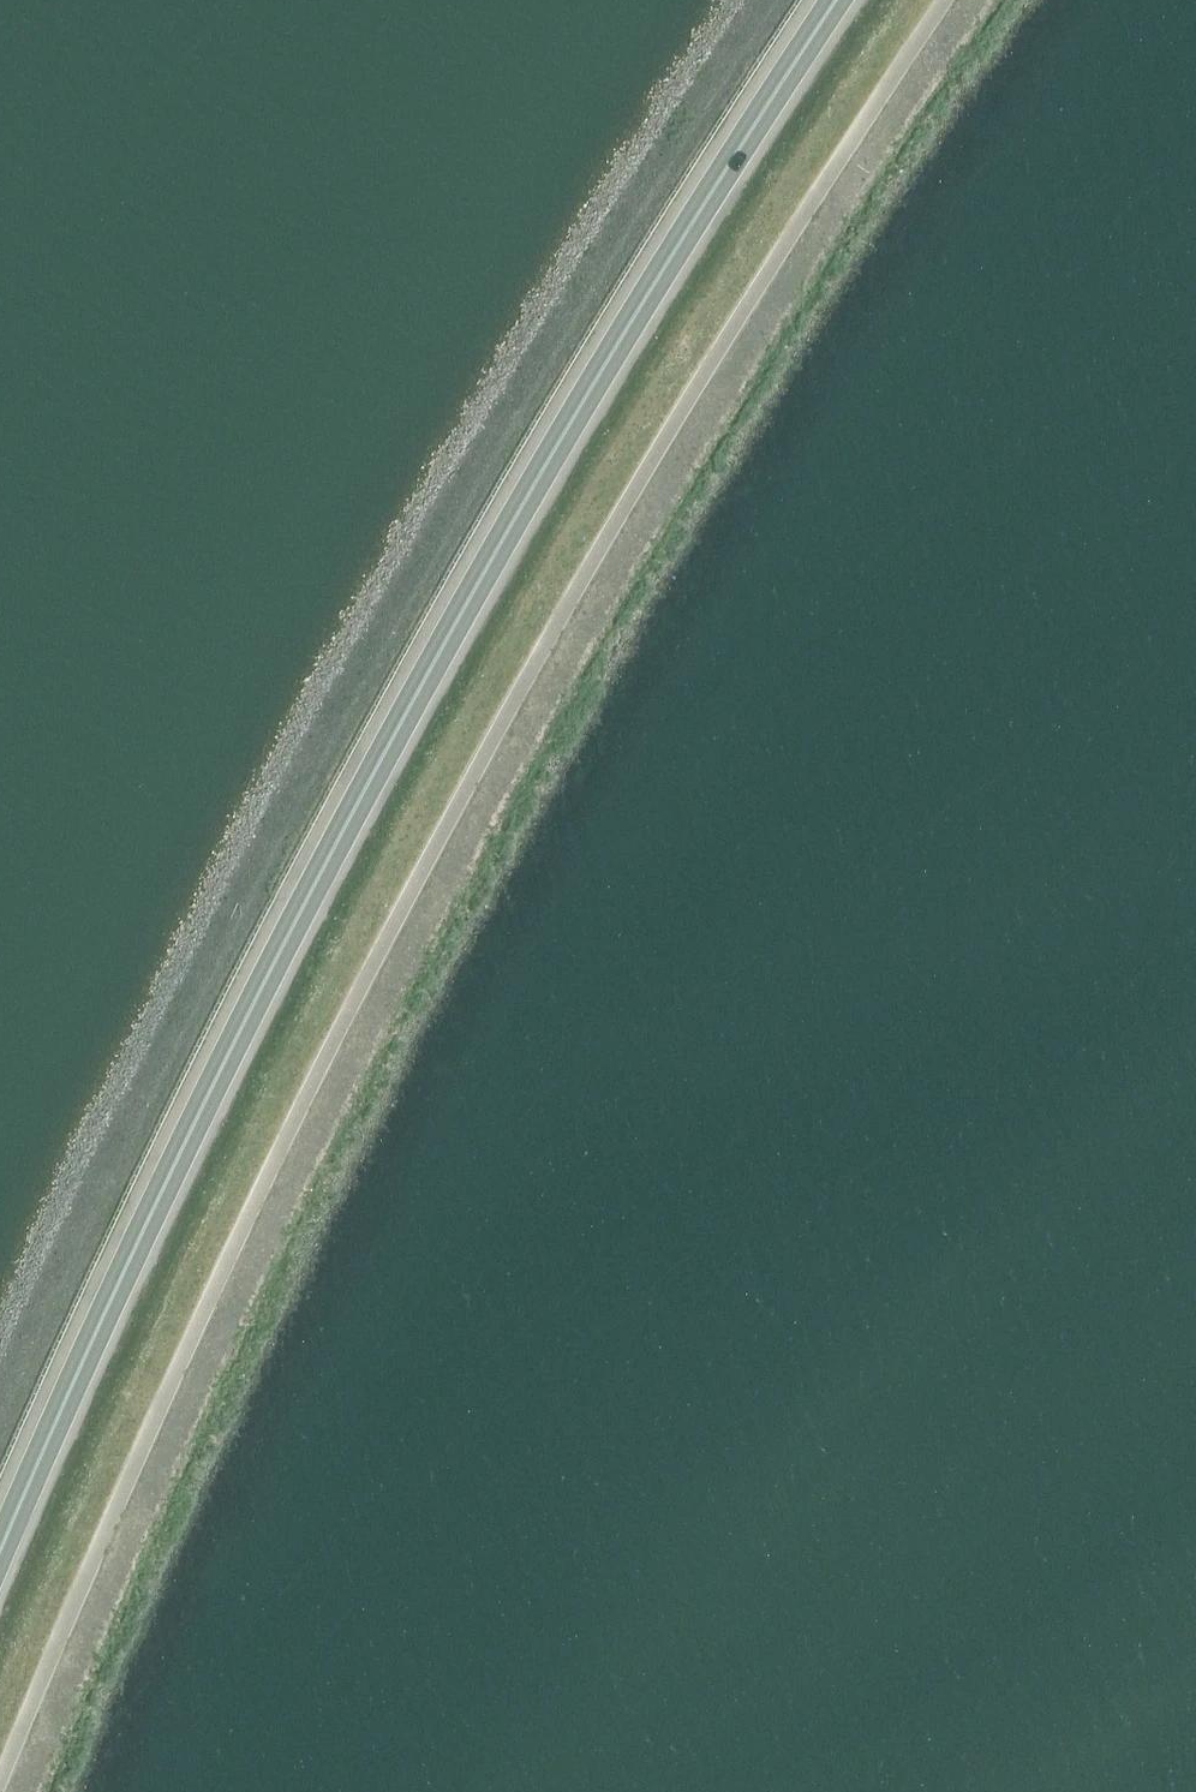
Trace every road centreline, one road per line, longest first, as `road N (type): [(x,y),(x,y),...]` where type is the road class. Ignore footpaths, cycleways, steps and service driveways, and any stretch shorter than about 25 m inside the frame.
road 1 (trunk): [(0,1554),(148,1224),(388,748),(576,413),(838,0)]

